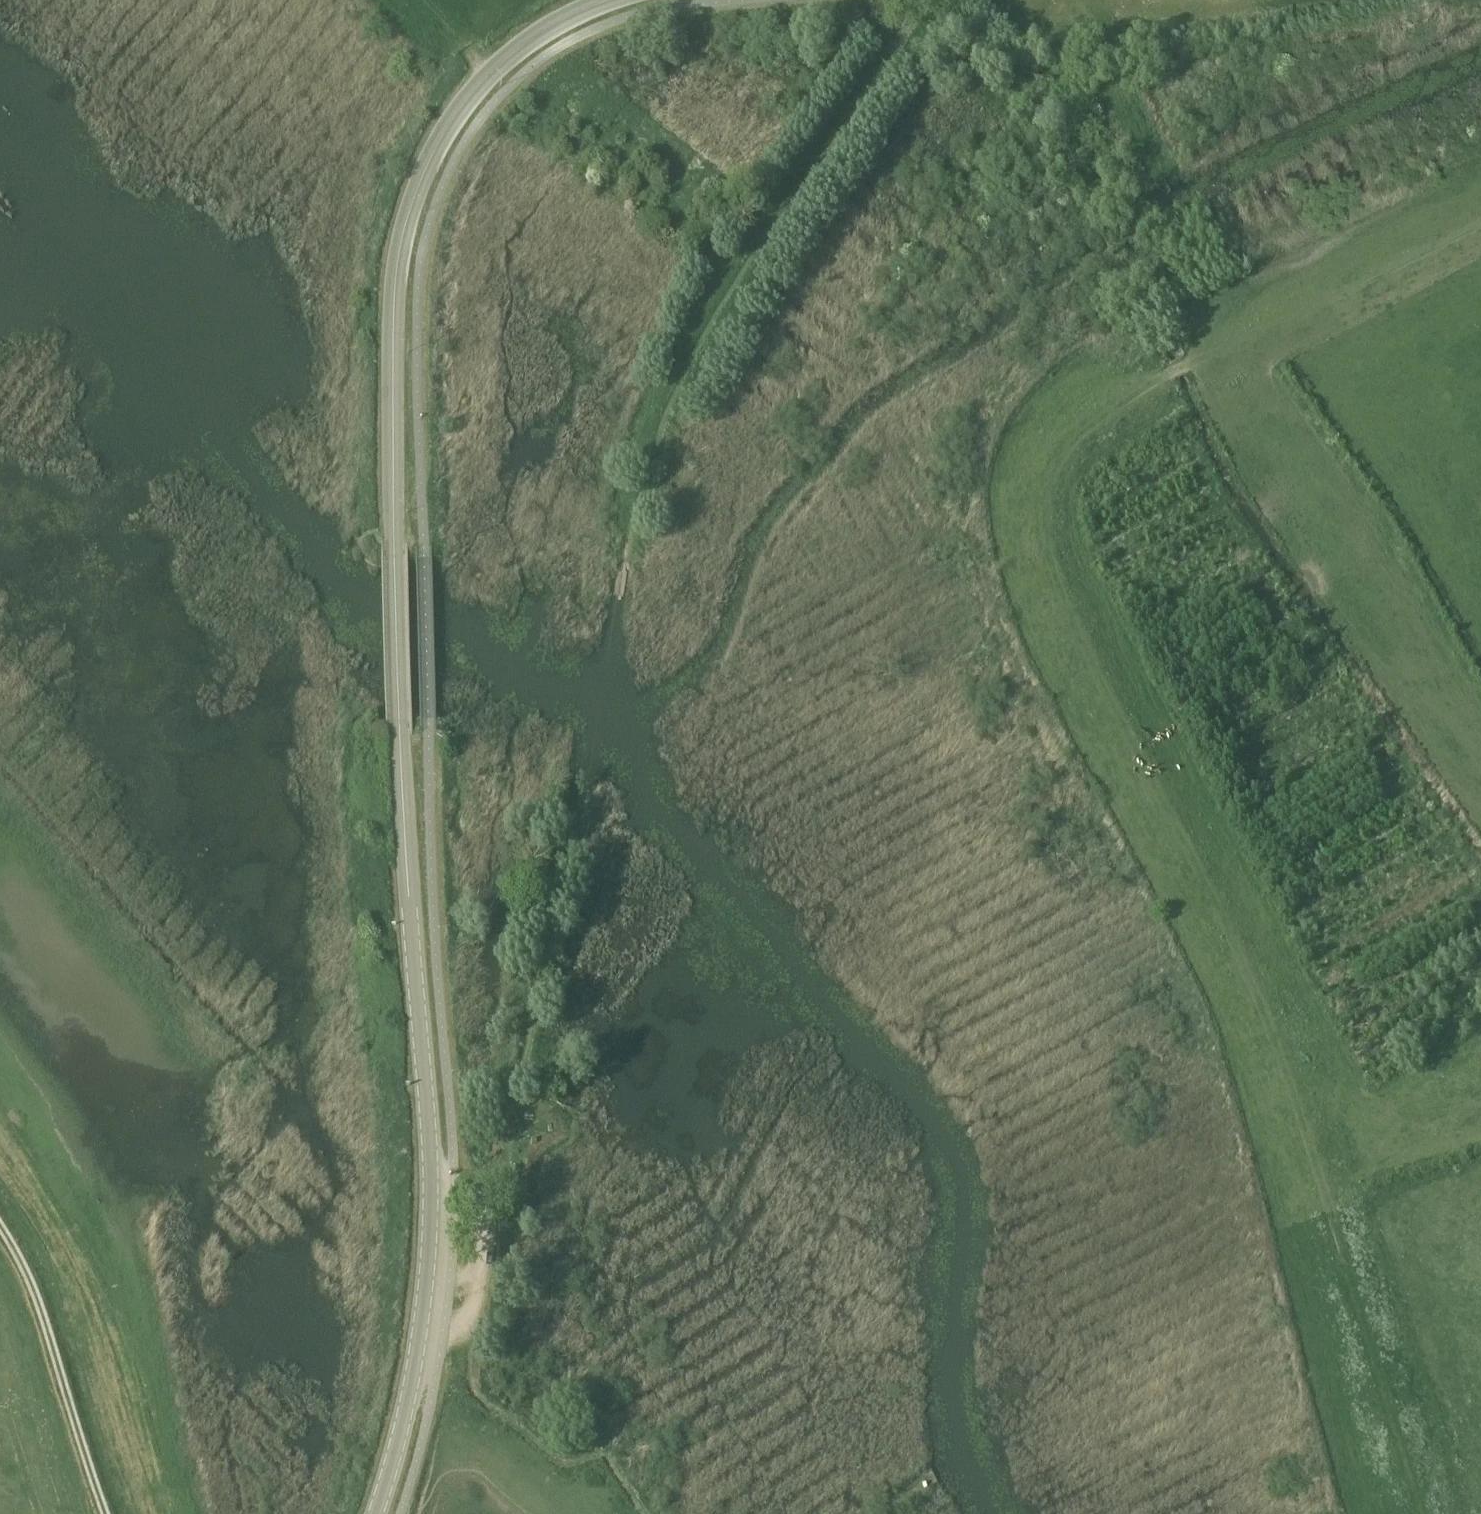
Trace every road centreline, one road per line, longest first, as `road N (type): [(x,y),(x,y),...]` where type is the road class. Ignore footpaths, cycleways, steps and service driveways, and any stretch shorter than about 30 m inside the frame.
road 1 (tertiary): [(377,1513),(410,1398),(430,1248),(400,735),(397,264),(433,144),(476,84),(550,21),(605,0)]
road 2 (track): [(106,1513),(41,1313),(0,1225)]

